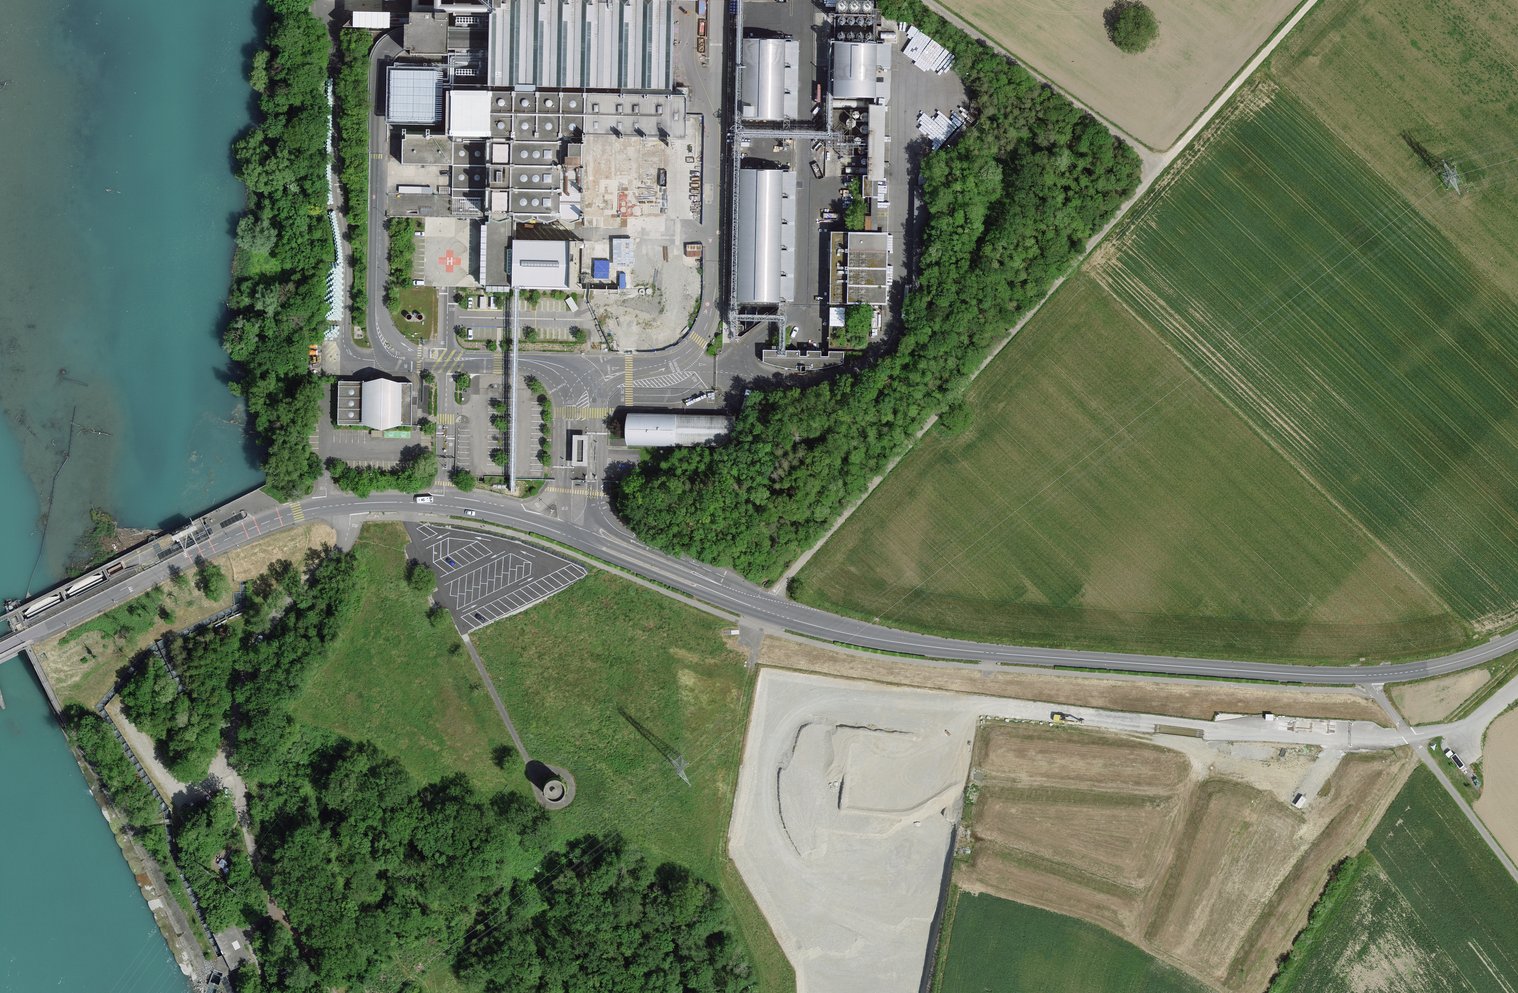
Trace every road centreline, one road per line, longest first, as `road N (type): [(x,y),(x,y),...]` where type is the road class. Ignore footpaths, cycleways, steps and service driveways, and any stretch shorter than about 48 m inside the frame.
road 1 (tertiary): [(762,608),(922,646),(1371,675)]
road 2 (unclassified): [(762,608),(1162,167)]
road 3 (unclassified): [(351,505),(340,552),(257,642),(238,696),(234,742),(250,844),(332,992)]
road 4 (unclassified): [(733,367),(770,378),(850,374),(873,363),(891,340),(903,295),(908,60)]
road 5 (unclassified): [(733,367),(804,307),(814,0)]
road 6 (unclassified): [(386,359),(357,358),(344,344),(334,33),(319,0)]
road 7 (tertiary): [(0,652),(248,530),(351,505)]
road 8 (unclassified): [(719,0),(715,289),(699,342),(673,364)]
road 9 (unclassified): [(539,776),(404,504)]
road 10 (unclassified): [(926,0),(1162,167)]
road 11 (unclassified): [(376,303),(377,71),(381,56),(400,44)]
road 12 (unclassified): [(1517,877),(1371,675)]
road 13 (track): [(1162,167),(1314,0)]
road 14 (tertiary): [(567,532),(728,595)]
road 15 (unclassified): [(728,595),(705,574),(619,532),(601,500)]
road 16 (tertiary): [(1371,675),(1446,664),(1517,639)]
road 17 (unclassified): [(448,505),(448,363)]
road 18 (unclassified): [(601,404),(681,395),(733,367)]

